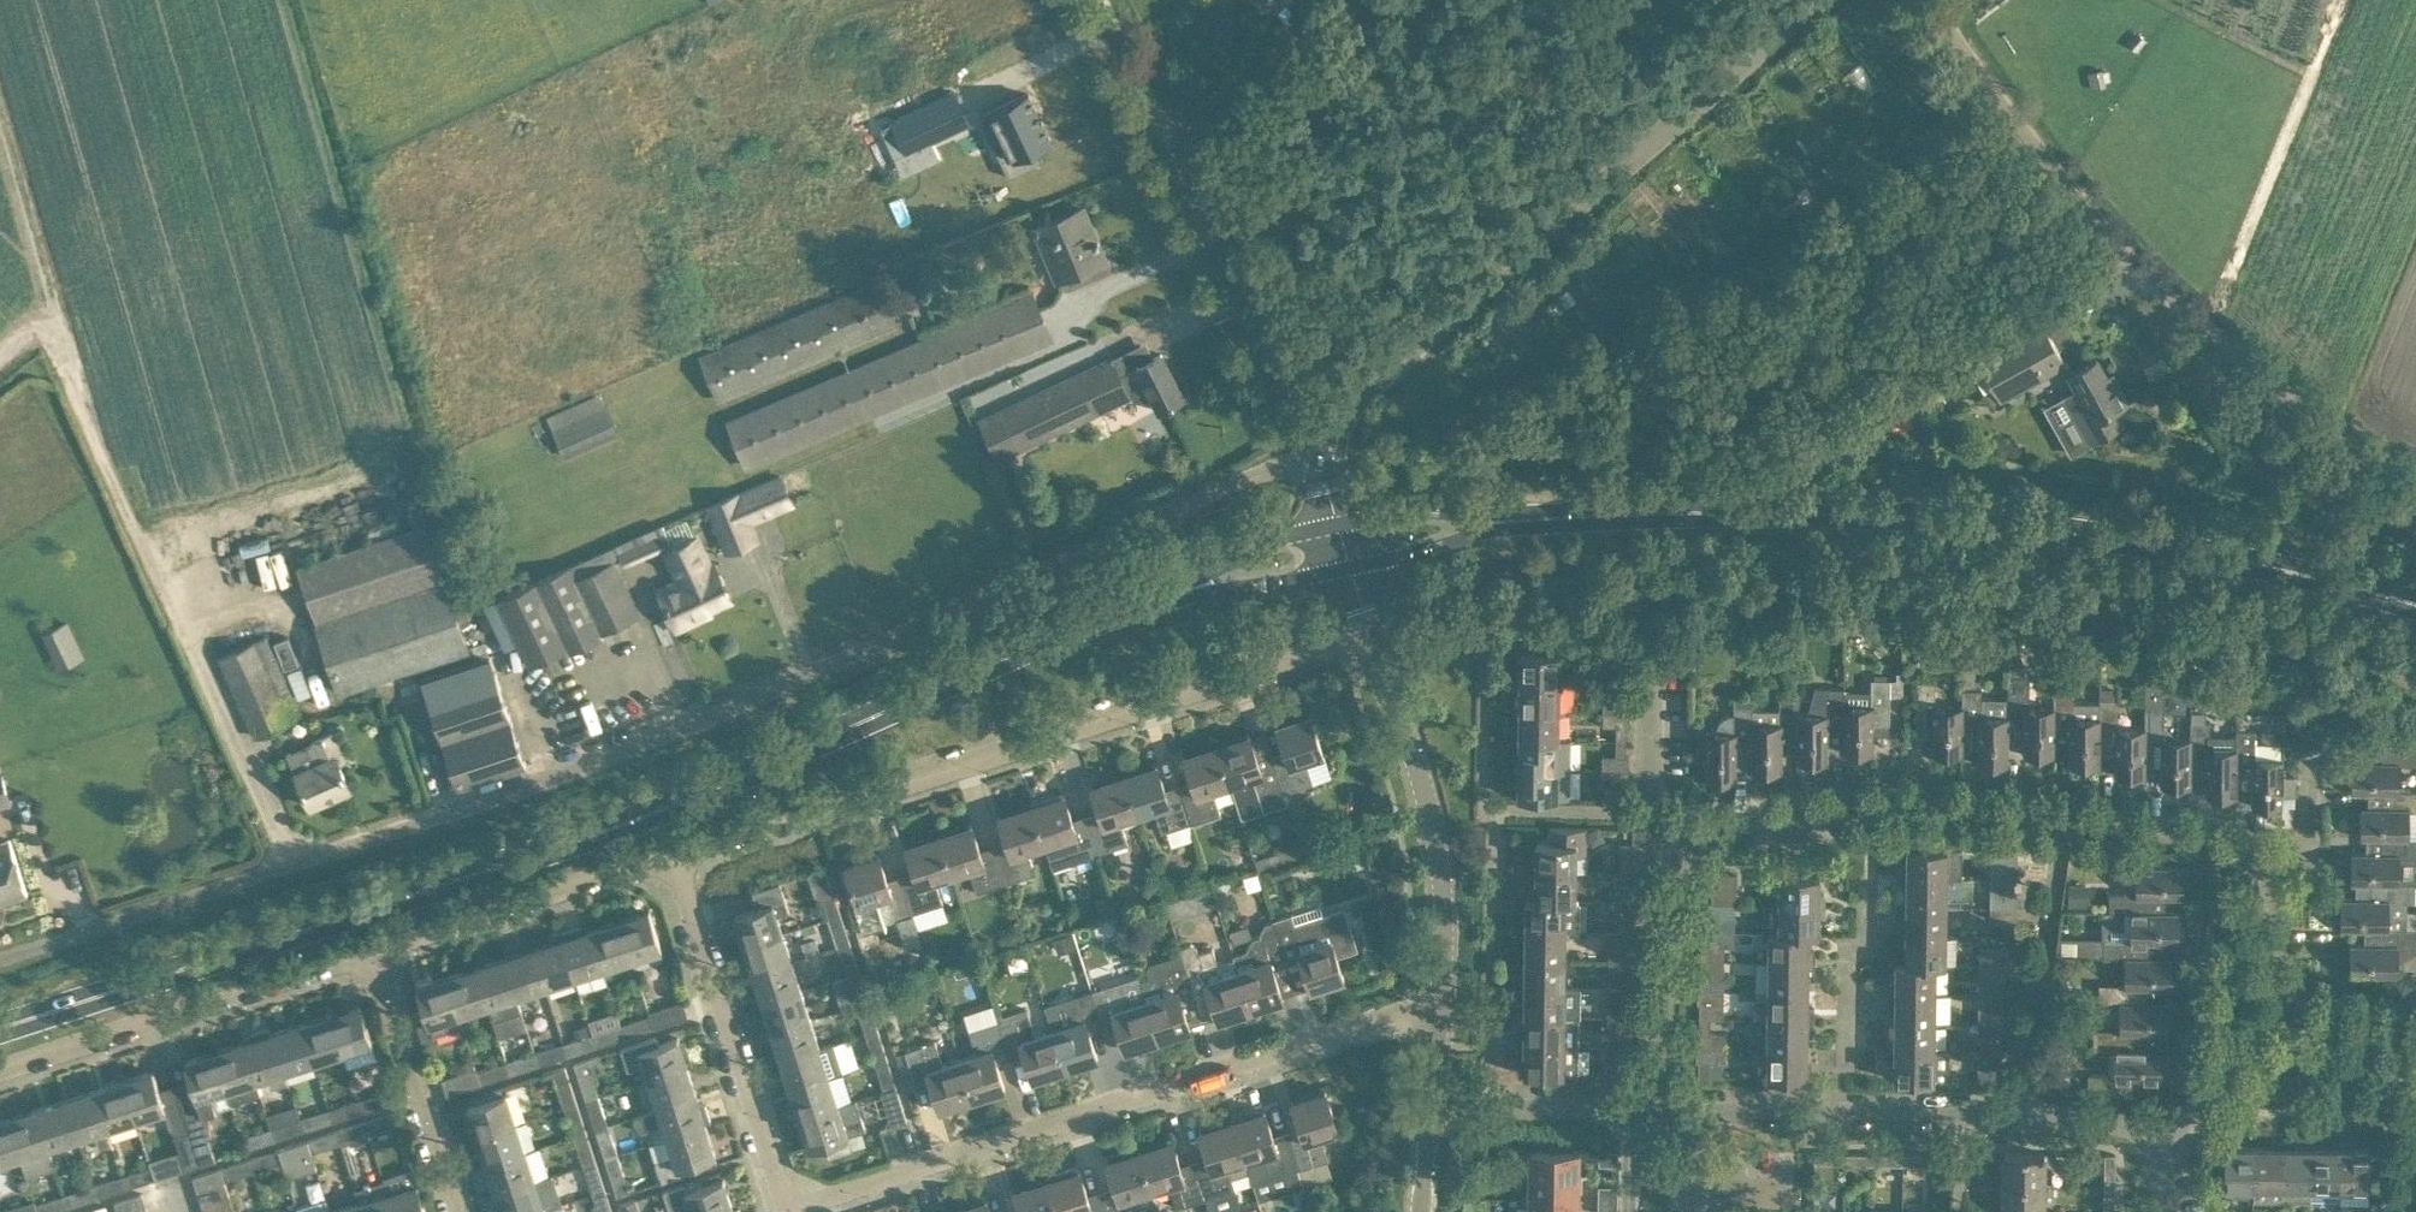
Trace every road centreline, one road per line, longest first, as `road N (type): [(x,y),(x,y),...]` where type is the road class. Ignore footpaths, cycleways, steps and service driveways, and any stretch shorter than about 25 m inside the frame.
road 1 (unclassified): [(1325,471),(1249,475),(626,747),(0,958)]
road 2 (tertiary): [(0,1027),(688,797),(1027,646),(1176,593)]
road 3 (tertiary): [(1546,516),(1714,510),(2018,524),(2193,550),(2415,603)]
road 4 (residential): [(676,855),(1371,632)]
road 5 (unclassified): [(2415,487),(2321,423),(2139,270),(2031,140),(1931,0)]
road 6 (residential): [(789,1208),(1406,1010),(1441,1006)]
road 7 (residential): [(1659,1110),(1683,828),(1920,793),(2062,816)]
road 8 (track): [(0,368),(51,329),(135,527),(298,861)]
road 9 (unclassified): [(1338,425),(1373,380),(1816,0)]
road 10 (unclassified): [(1338,425),(1293,398),(1098,0)]
road 11 (residential): [(0,1070),(373,950)]
road 12 (residential): [(1441,1006),(1445,925),(1429,818),(1371,632)]
road 13 (residential): [(789,1208),(676,855)]
road 14 (residential): [(2022,1118),(1659,1110)]
road 15 (residential): [(373,950),(676,855)]
road 16 (residential): [(2022,1118),(2062,816)]
road 17 (residential): [(457,1211),(373,950)]
road 18 (residential): [(1659,1110),(1432,1105)]
road 19 (tertiary): [(1546,516),(1418,509),(1338,524)]
road 20 (tertiary): [(1353,566),(1546,516)]
road 21 (residential): [(2276,996),(2193,1111),(2155,1140)]
road 22 (residential): [(2062,816),(2223,840),(2242,852)]
road 23 (tertiary): [(1176,593),(1353,566)]
road 24 (tertiary): [(1338,524),(1267,542),(1176,593)]
road 25 (residential): [(2276,996),(2242,852)]
road 26 (residential): [(2415,1030),(2276,996)]
road 27 (residential): [(2155,1140),(2116,1121),(2022,1118)]

